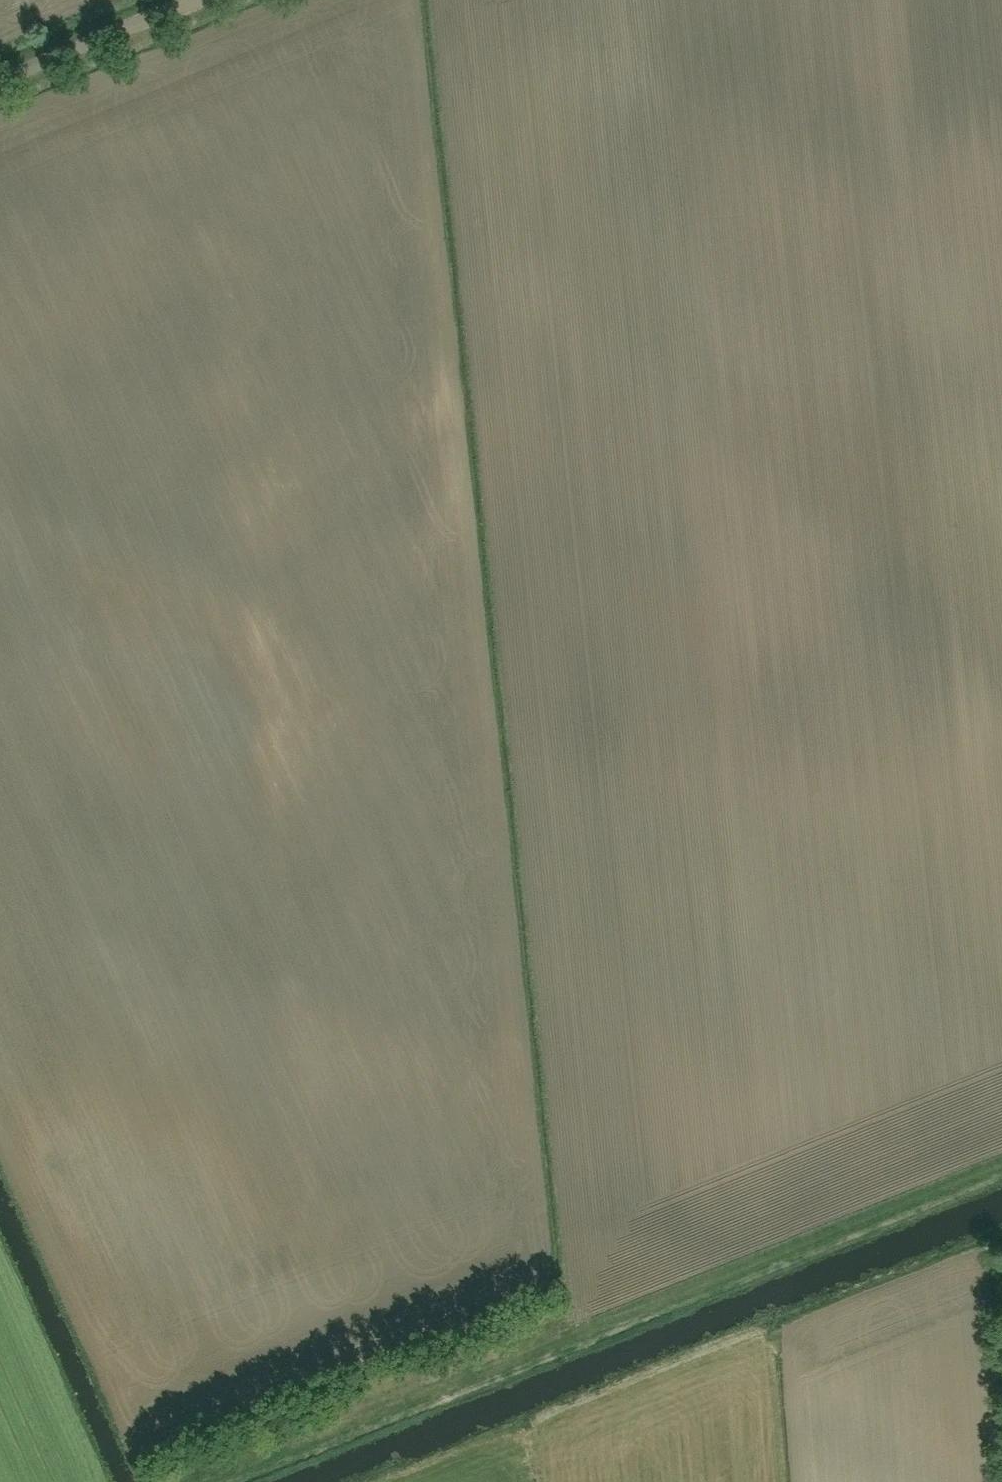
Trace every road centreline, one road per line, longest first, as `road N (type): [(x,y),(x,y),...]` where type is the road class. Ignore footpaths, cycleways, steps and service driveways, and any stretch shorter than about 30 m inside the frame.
road 1 (unclassified): [(0,76),(188,0)]

